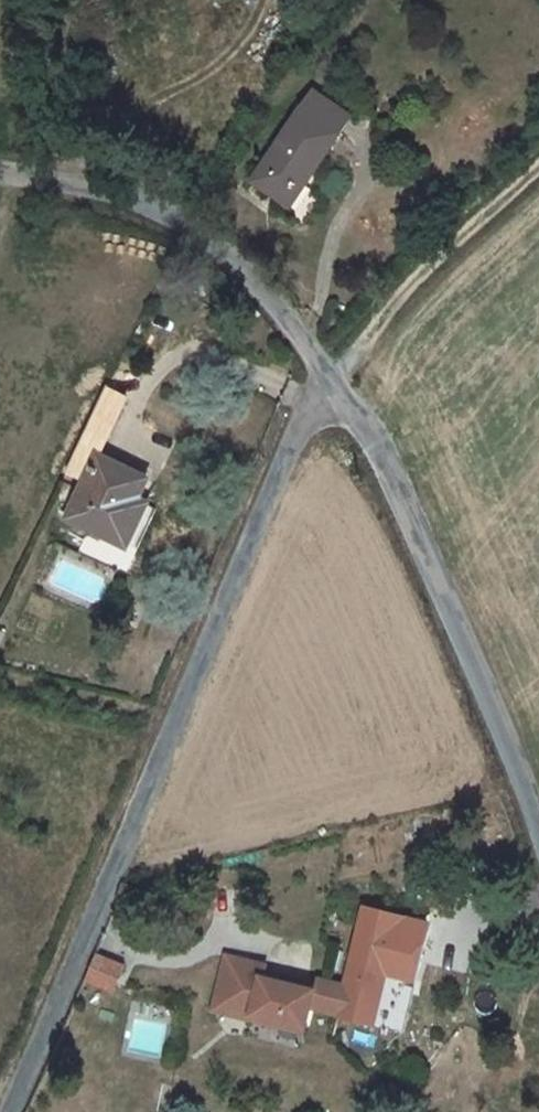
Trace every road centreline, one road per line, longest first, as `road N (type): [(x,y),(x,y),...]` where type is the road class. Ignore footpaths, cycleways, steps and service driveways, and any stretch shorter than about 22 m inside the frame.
road 1 (unclassified): [(329,384),(299,428),(9,1111)]
road 2 (unclassified): [(329,384),(370,437),(495,709),(538,833)]
road 3 (unclassified): [(0,170),(93,188),(178,218),(249,276),(329,384)]
road 4 (track): [(538,179),(329,384)]

